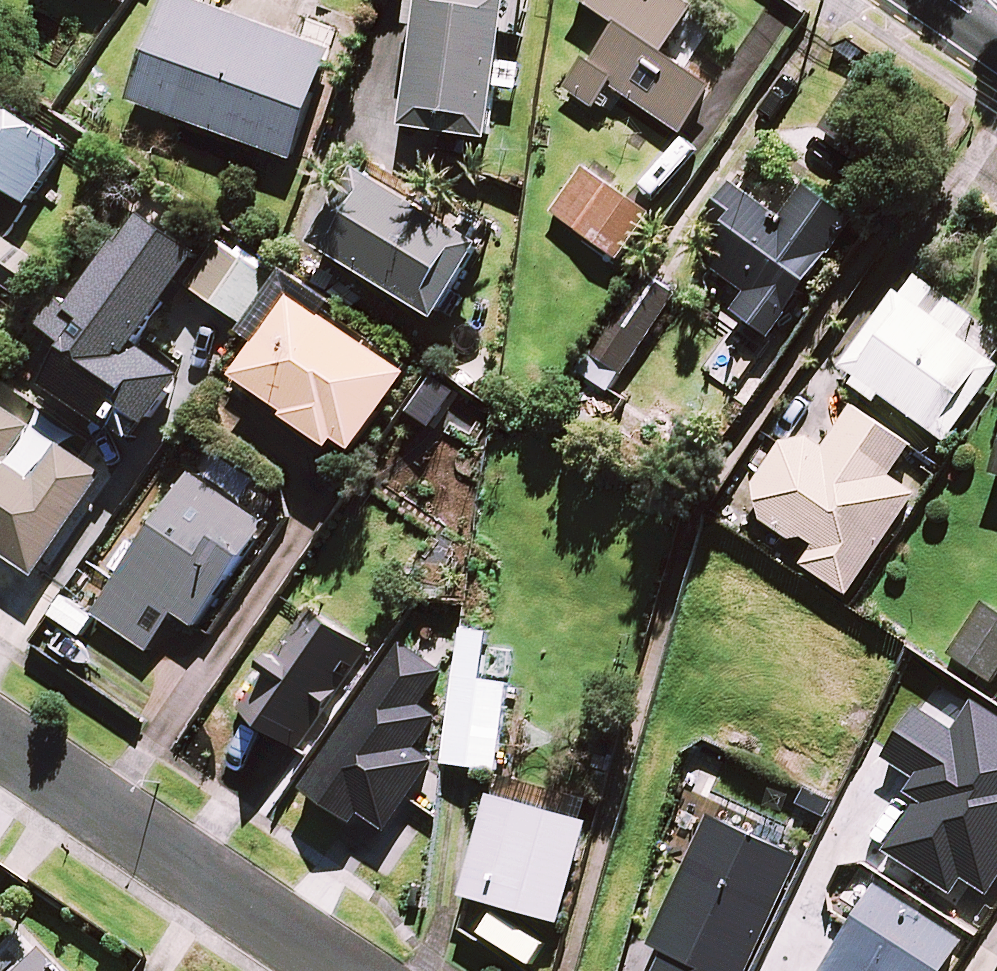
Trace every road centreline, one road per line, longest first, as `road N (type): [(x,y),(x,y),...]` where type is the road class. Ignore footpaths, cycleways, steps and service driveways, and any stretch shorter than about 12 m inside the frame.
road 1 (residential): [(349,970),(0,738)]

